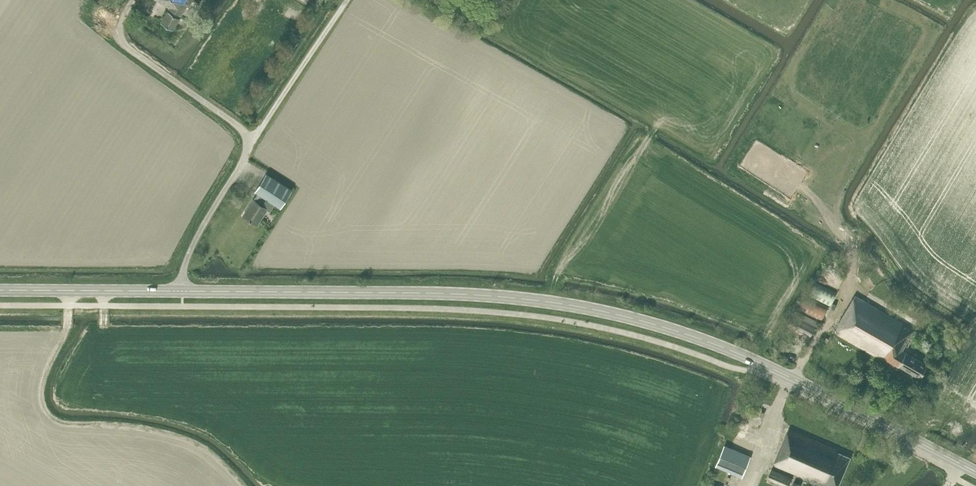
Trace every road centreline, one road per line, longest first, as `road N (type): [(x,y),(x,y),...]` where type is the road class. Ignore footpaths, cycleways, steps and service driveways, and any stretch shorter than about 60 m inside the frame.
road 1 (secondary): [(975,472),(721,346),(576,306),(436,293),(0,290)]
road 2 (track): [(244,485),(187,442),(47,416),(42,384),(68,329),(68,305)]

